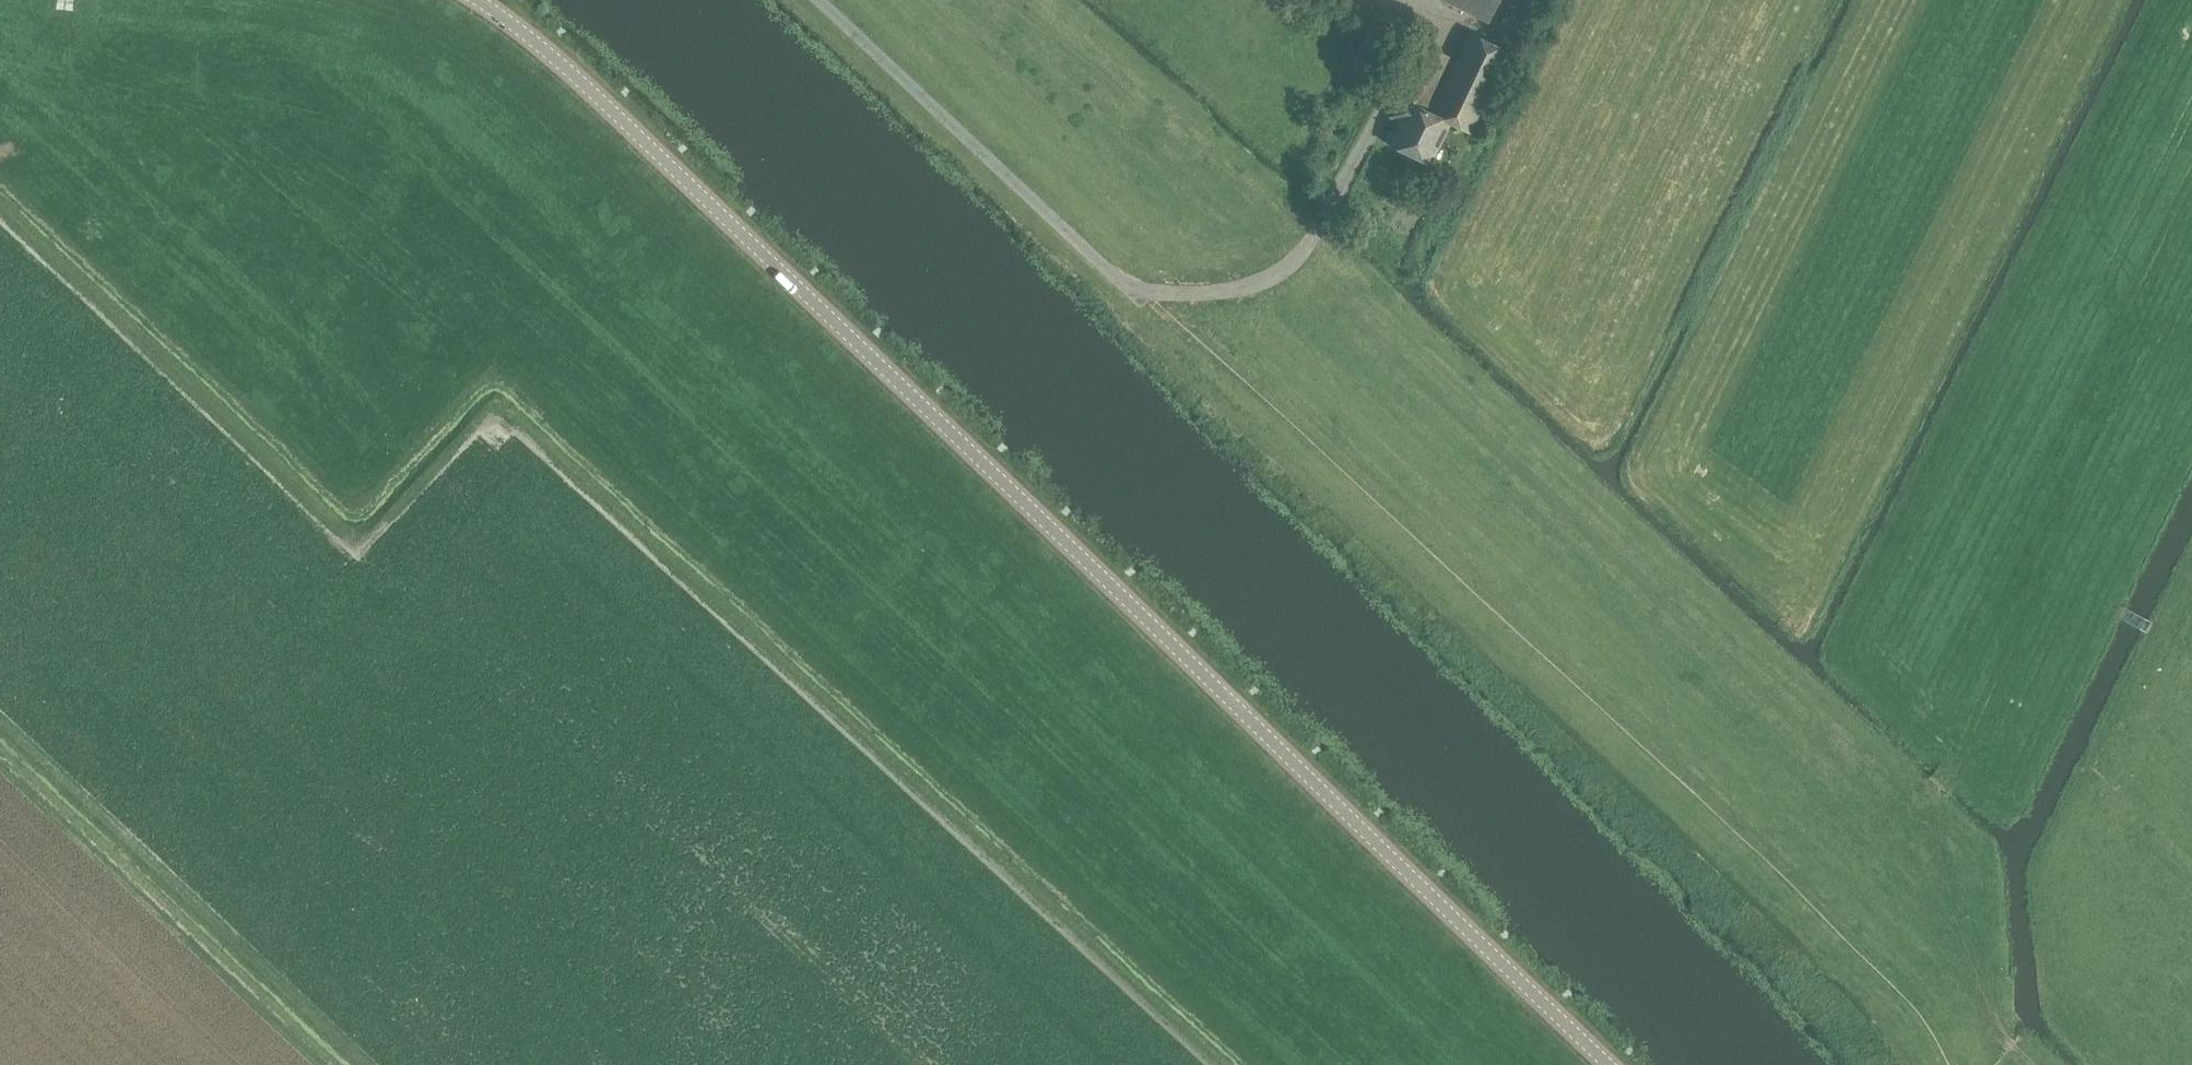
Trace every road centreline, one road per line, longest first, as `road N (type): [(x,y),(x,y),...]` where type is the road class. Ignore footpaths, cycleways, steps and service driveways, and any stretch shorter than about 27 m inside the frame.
road 1 (tertiary): [(479,0),(531,36),(742,233),(1610,1064)]
road 2 (unclassified): [(817,0),(1087,252),(1143,291),(1237,290),(1277,276),(1312,244),(1338,195)]

